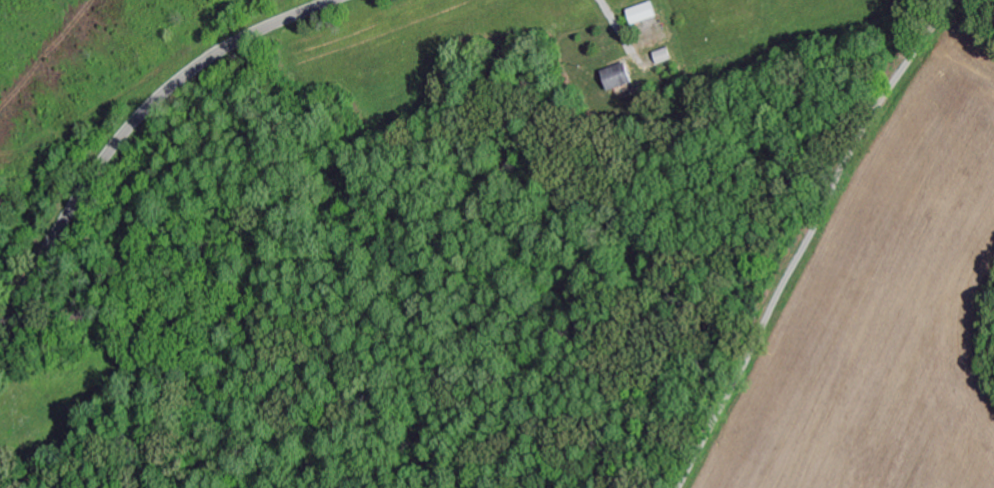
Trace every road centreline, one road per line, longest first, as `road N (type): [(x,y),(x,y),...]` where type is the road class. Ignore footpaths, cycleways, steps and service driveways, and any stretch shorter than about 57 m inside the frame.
road 1 (residential): [(681,487),(858,140),(950,0)]
road 2 (tertiary): [(0,335),(95,173),(138,120),(231,46),(335,0)]

